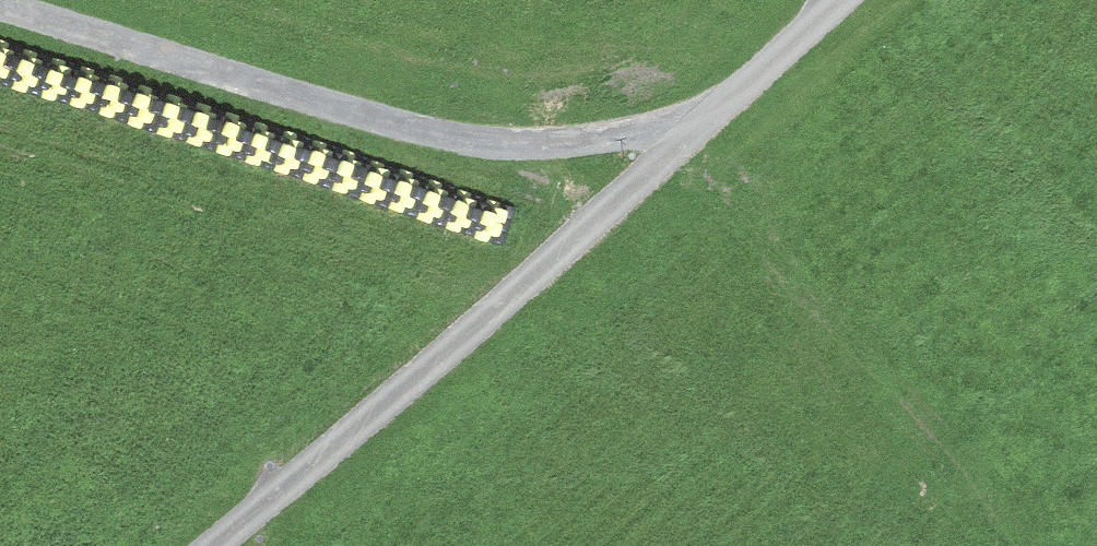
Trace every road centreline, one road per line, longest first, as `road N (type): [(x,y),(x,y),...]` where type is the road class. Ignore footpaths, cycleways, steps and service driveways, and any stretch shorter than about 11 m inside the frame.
road 1 (track): [(691,132),(550,146),(479,142),(310,99),(0,3)]
road 2 (track): [(209,545),(691,132)]
road 3 (track): [(691,132),(833,0)]

